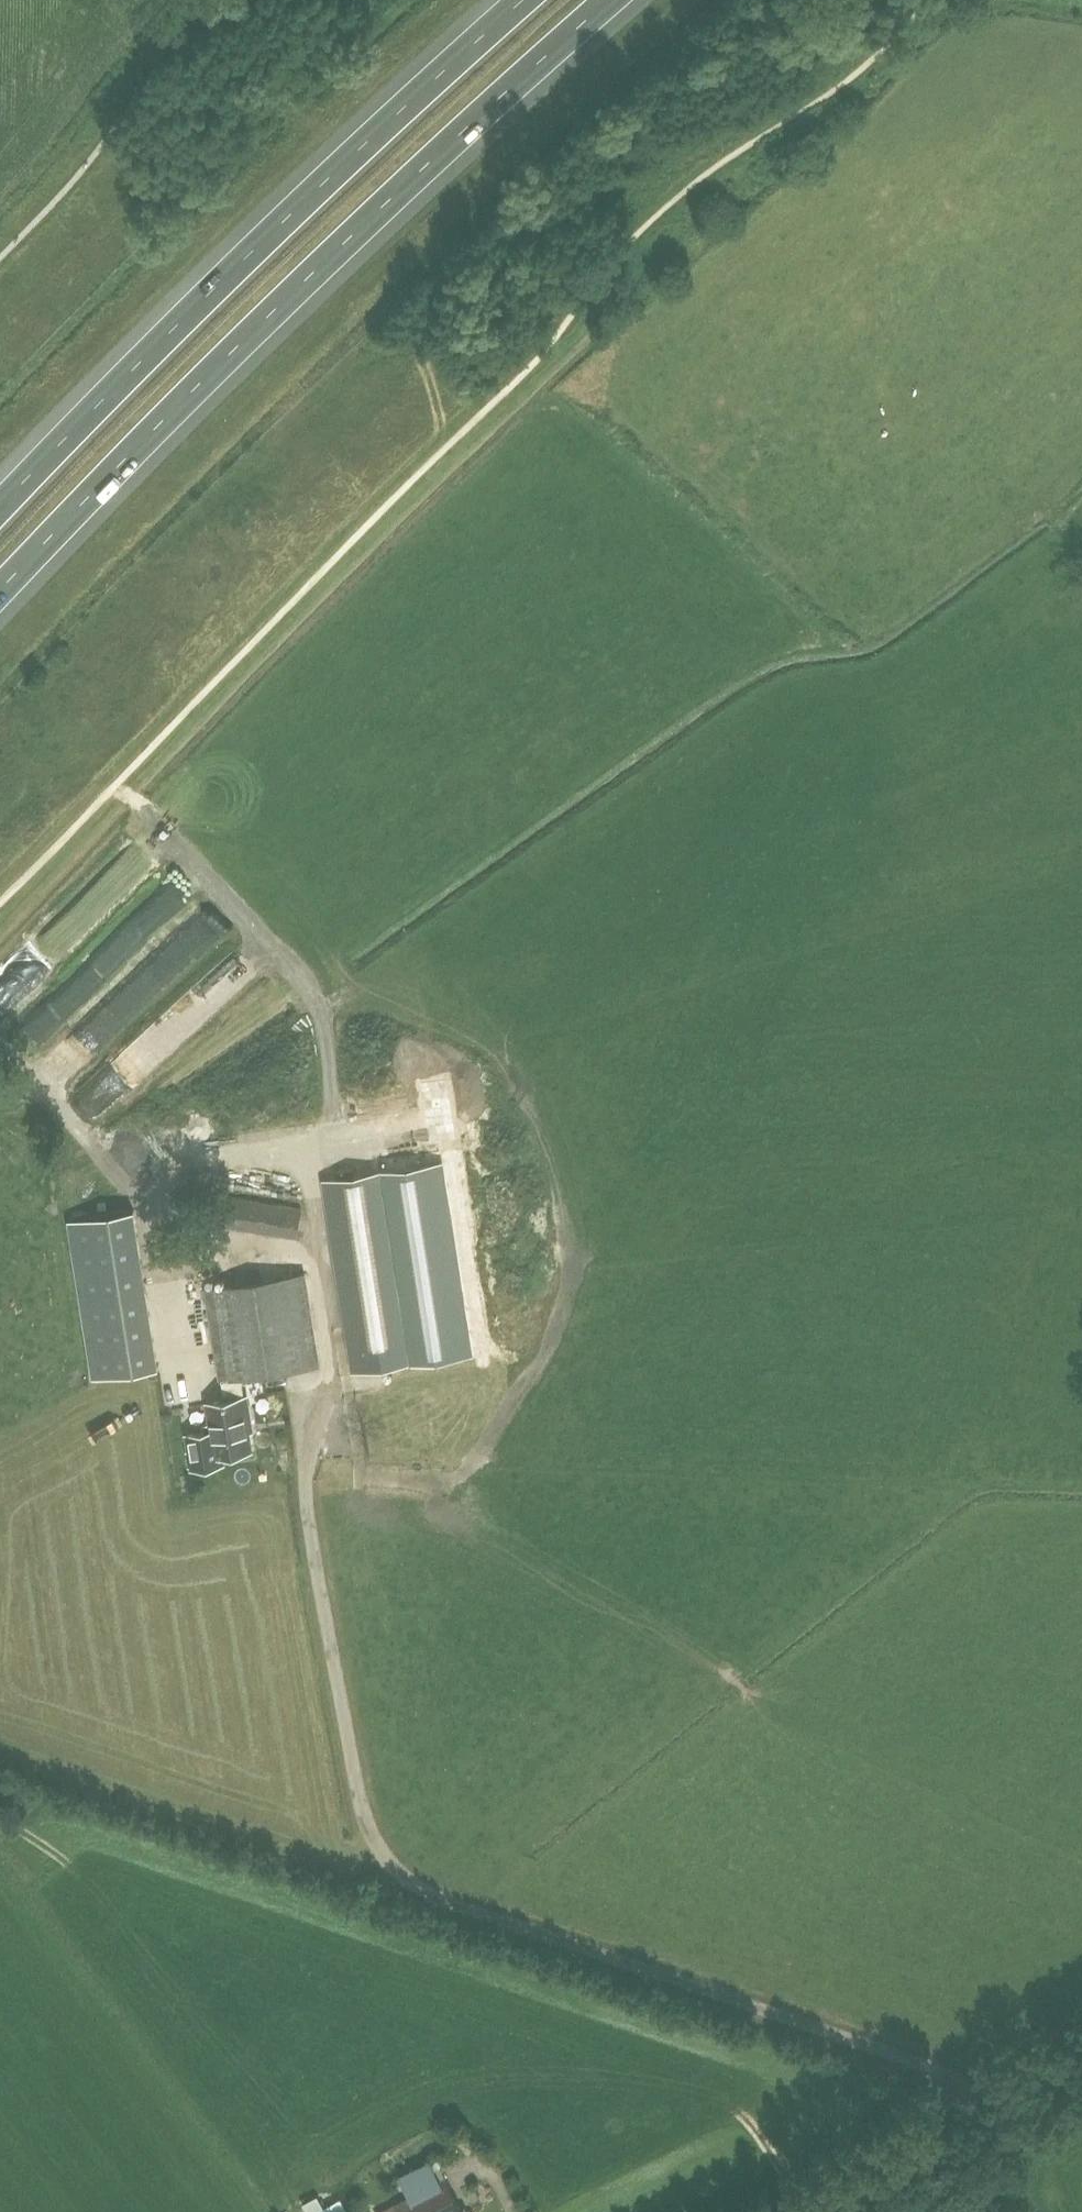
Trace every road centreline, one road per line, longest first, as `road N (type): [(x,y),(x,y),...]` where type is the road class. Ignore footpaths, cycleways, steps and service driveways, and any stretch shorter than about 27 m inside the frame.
road 1 (unclassified): [(1000,2081),(409,1886),(391,1870),(316,1551),(305,1413)]
road 2 (motorway): [(0,591),(397,195),(612,0)]
road 3 (motorway): [(525,0),(196,304),(0,504)]
road 4 (unclassified): [(765,2211),(1000,2081)]

